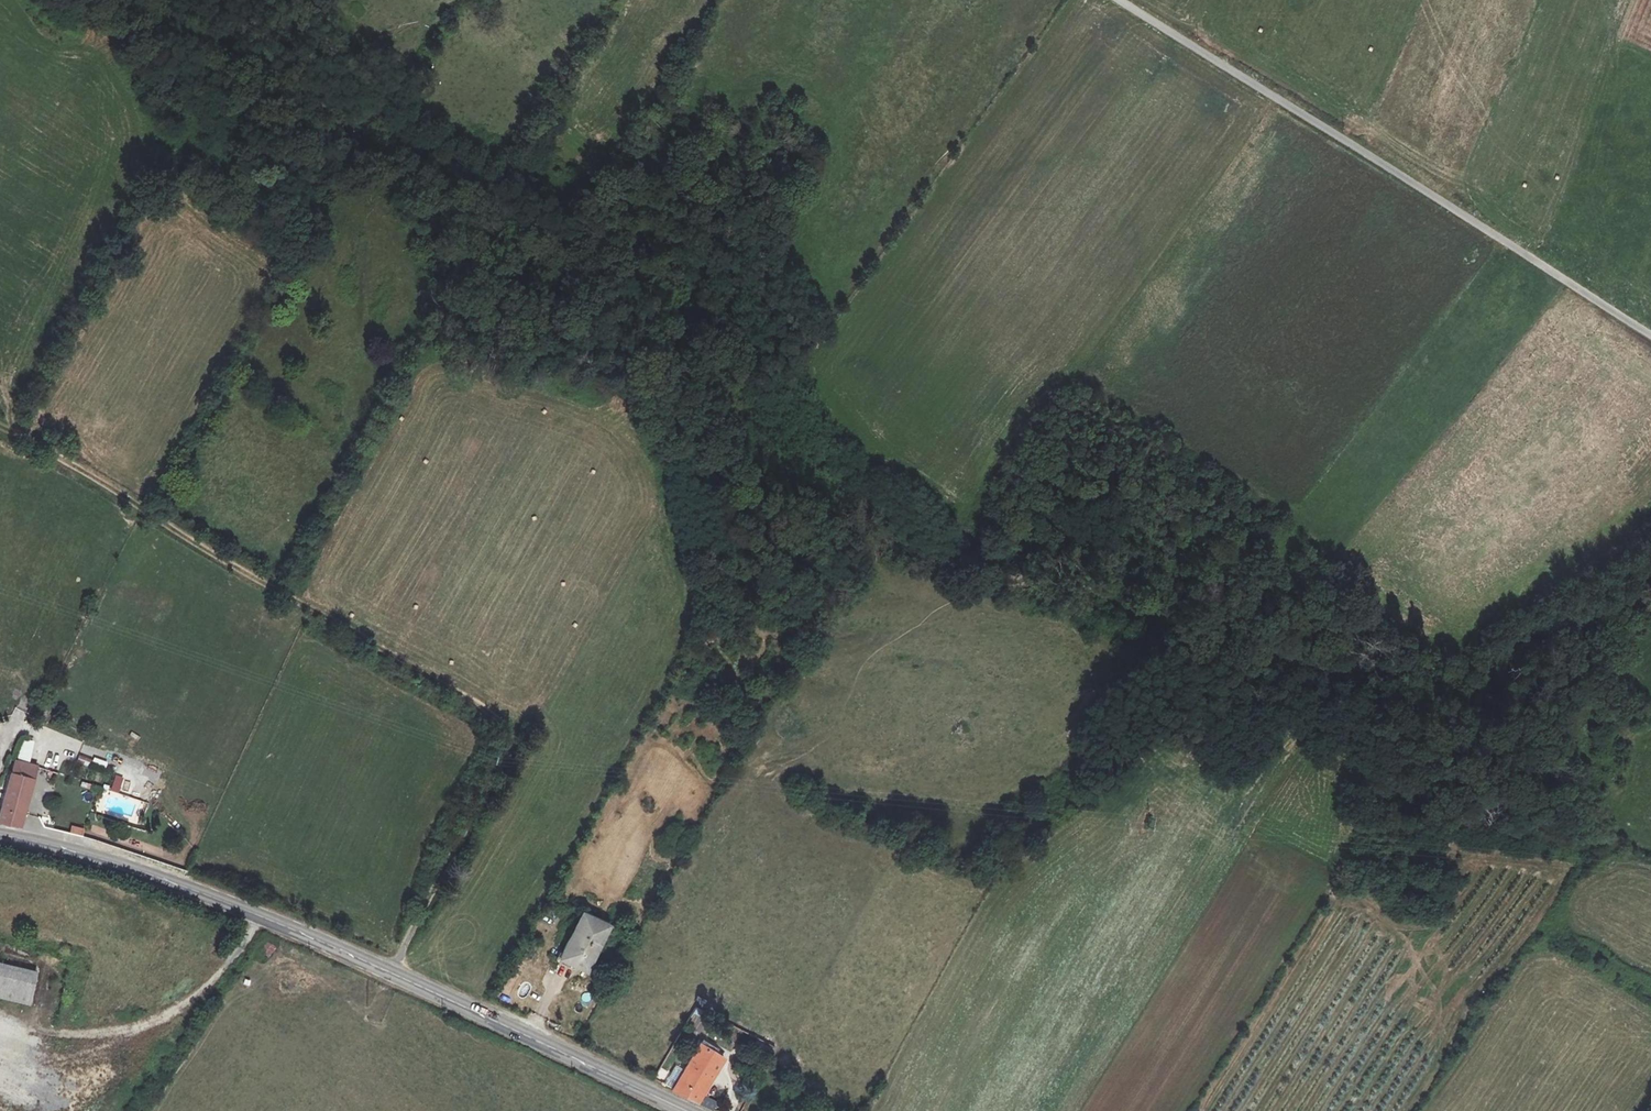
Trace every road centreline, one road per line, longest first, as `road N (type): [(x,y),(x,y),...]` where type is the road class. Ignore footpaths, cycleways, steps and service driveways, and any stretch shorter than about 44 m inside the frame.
road 1 (track): [(391,974),(507,755),(509,737),(494,714),(0,427)]
road 2 (tertiary): [(684,1110),(182,885),(0,836)]
road 3 (unclassified): [(1650,334),(1117,0)]

